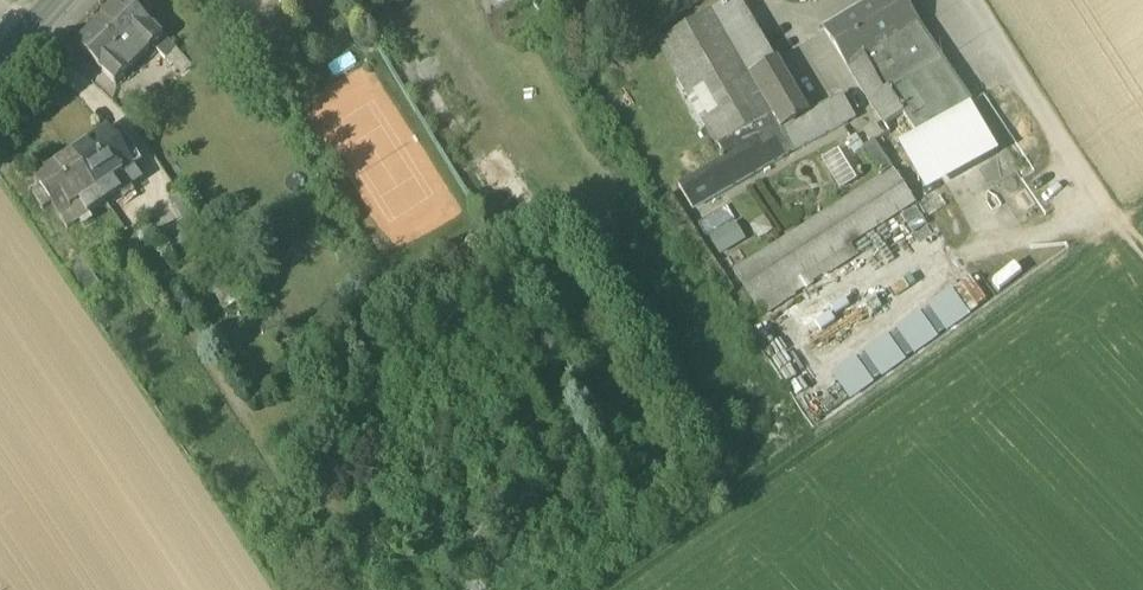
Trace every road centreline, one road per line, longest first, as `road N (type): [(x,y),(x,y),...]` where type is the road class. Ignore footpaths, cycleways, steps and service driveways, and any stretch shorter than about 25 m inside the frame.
road 1 (track): [(603,589),(1142,206)]
road 2 (residential): [(1117,225),(972,0)]

